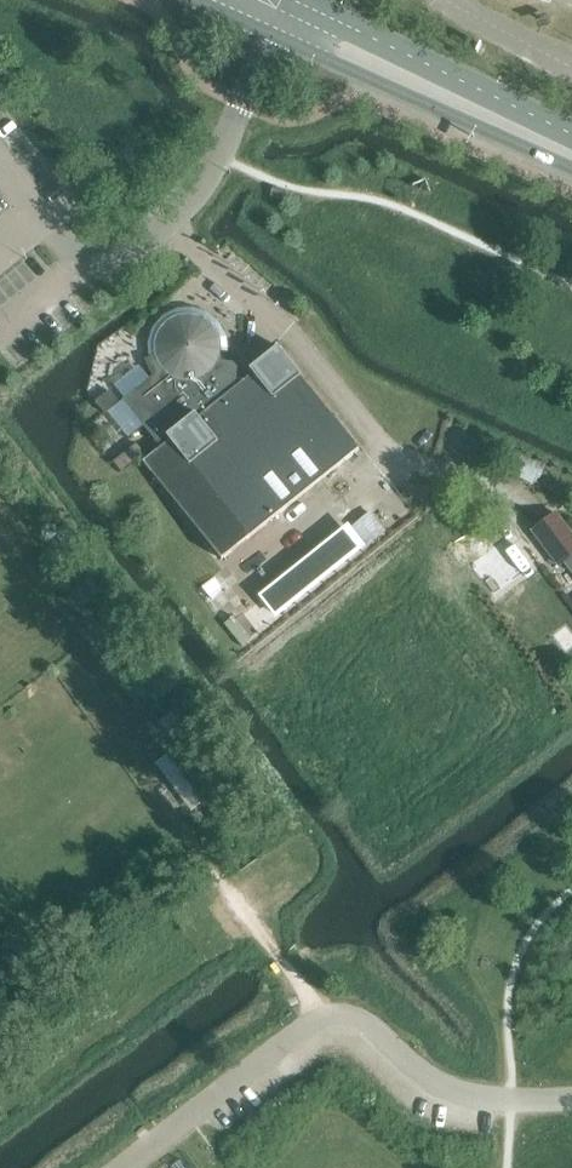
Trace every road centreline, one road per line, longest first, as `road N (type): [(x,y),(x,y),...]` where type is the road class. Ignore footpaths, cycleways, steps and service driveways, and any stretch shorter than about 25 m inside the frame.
road 1 (unclassified): [(571,1093),(465,1090),(364,1012),(328,1015),(123,1167)]
road 2 (secondary): [(278,36),(571,169)]
road 3 (secondary): [(571,132),(295,0)]
road 4 (track): [(228,892),(328,1015)]

